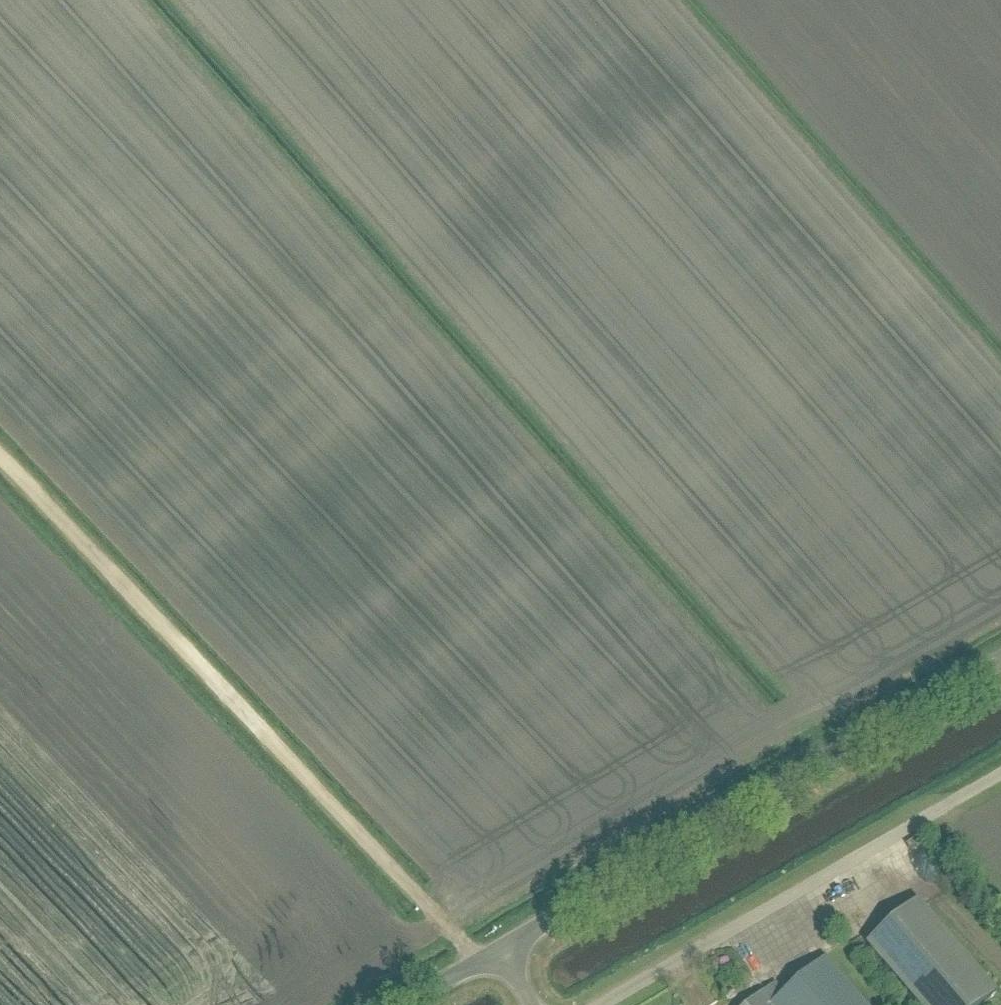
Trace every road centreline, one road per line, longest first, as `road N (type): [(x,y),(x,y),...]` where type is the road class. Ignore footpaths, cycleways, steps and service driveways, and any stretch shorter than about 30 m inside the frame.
road 1 (track): [(0,457),(482,960)]
road 2 (tertiary): [(498,951),(1000,660)]
road 3 (unclassified): [(603,1004),(1000,777)]

